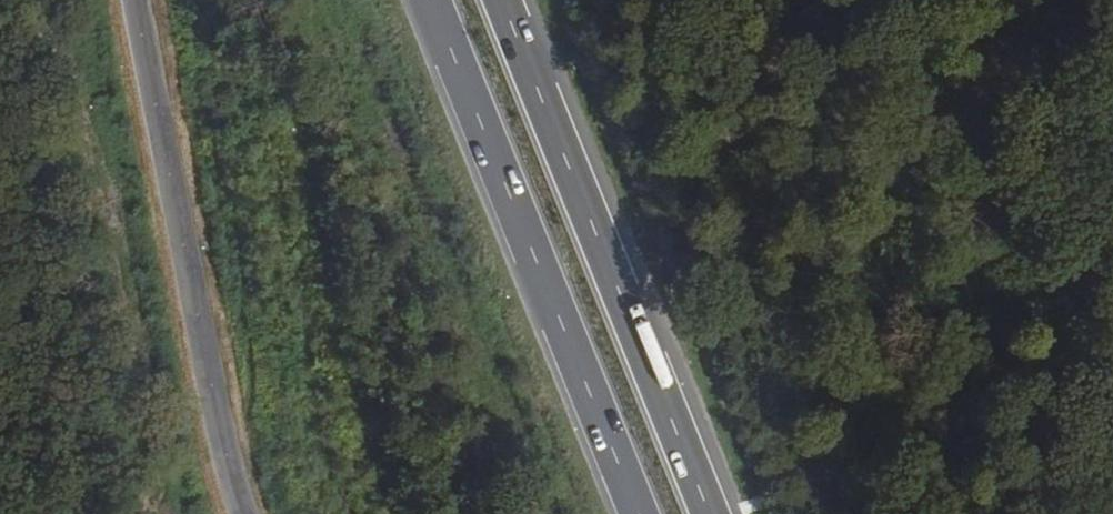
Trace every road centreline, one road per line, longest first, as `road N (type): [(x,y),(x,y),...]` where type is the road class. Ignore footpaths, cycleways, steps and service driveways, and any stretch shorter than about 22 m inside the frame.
road 1 (trunk): [(710,513),(503,0)]
road 2 (trunk): [(432,0),(639,513)]
road 3 (tertiary): [(245,513),(140,0)]

